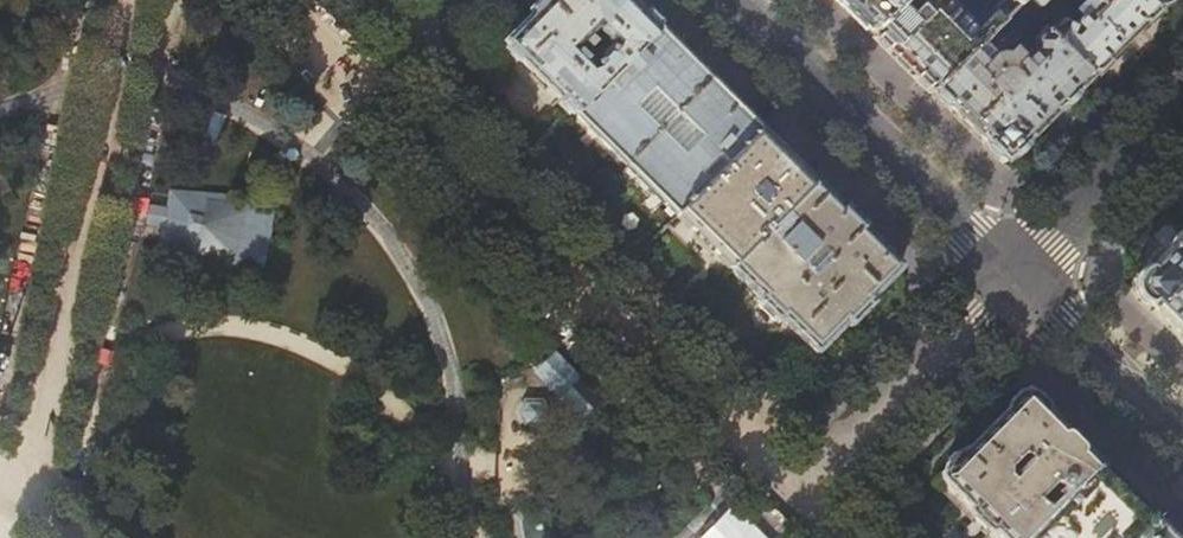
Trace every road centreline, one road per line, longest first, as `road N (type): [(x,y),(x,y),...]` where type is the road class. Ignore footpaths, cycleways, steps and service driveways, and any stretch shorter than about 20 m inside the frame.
road 1 (residential): [(1010,277),(735,0)]
road 2 (residential): [(1010,277),(832,453)]
road 3 (residential): [(1182,100),(1010,277)]
road 4 (residential): [(1182,448),(1010,277)]

